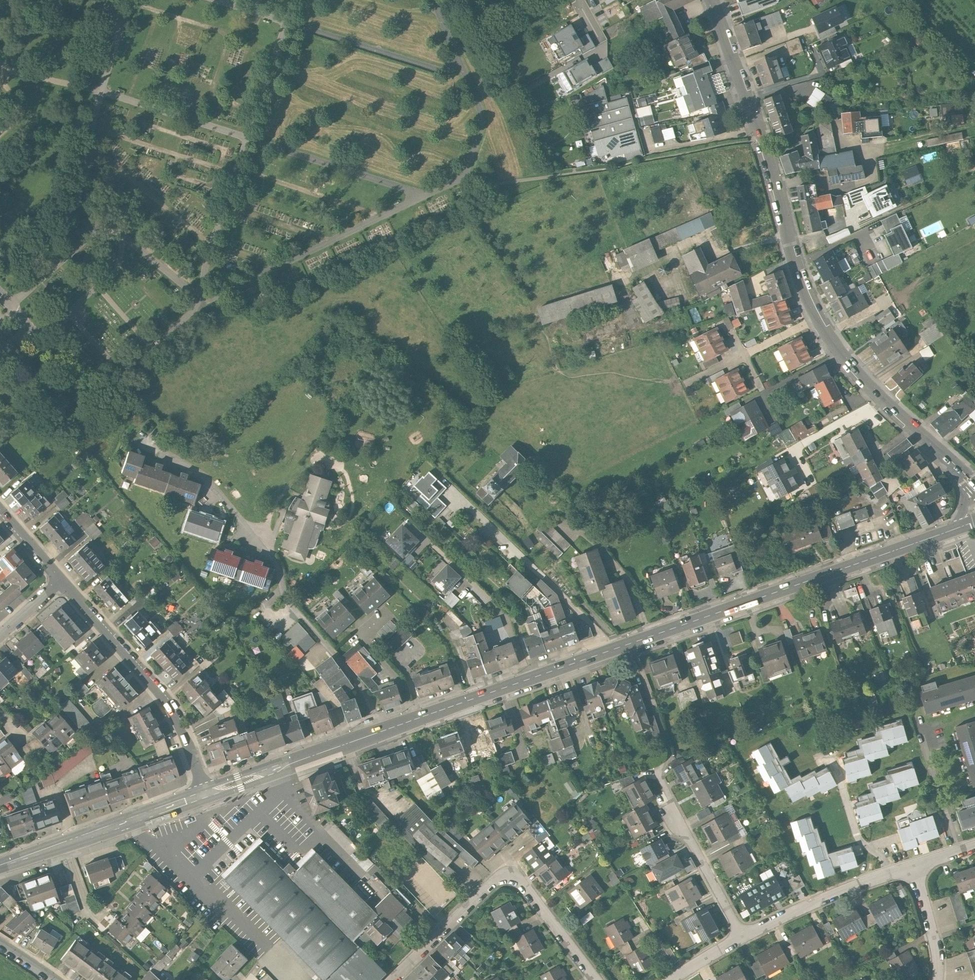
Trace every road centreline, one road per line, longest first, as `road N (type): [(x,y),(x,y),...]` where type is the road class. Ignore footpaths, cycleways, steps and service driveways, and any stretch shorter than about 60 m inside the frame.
road 1 (primary): [(952,531),(206,794)]
road 2 (tertiary): [(712,0),(816,319),(846,360),(964,473)]
road 3 (residential): [(596,979),(524,885),(505,876),(393,979)]
road 4 (residential): [(206,794),(167,698),(61,576)]
road 5 (residential): [(911,867),(826,896),(672,979)]
road 6 (primary): [(206,794),(0,865)]

